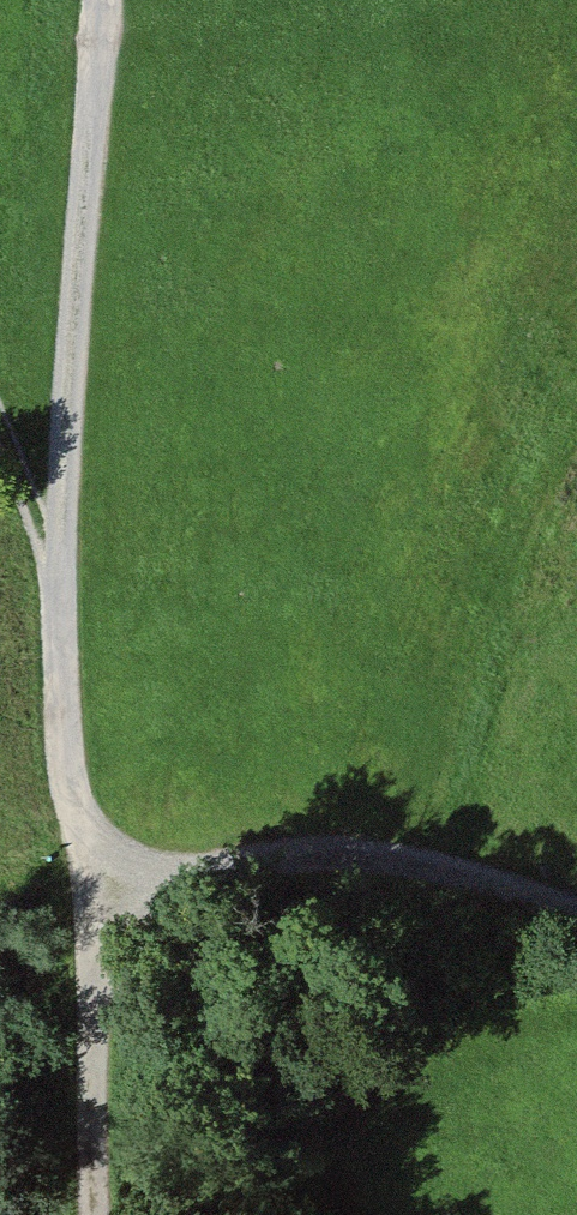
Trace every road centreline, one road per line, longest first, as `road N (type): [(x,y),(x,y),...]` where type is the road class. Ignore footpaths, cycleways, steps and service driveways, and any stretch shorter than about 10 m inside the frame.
road 1 (track): [(103,0),(59,583)]
road 2 (track): [(92,875),(310,849),(452,864),(576,909)]
road 3 (track): [(108,1214),(92,875)]
road 4 (track): [(59,583),(70,789),(92,875)]
road 5 (track): [(0,422),(59,583)]

